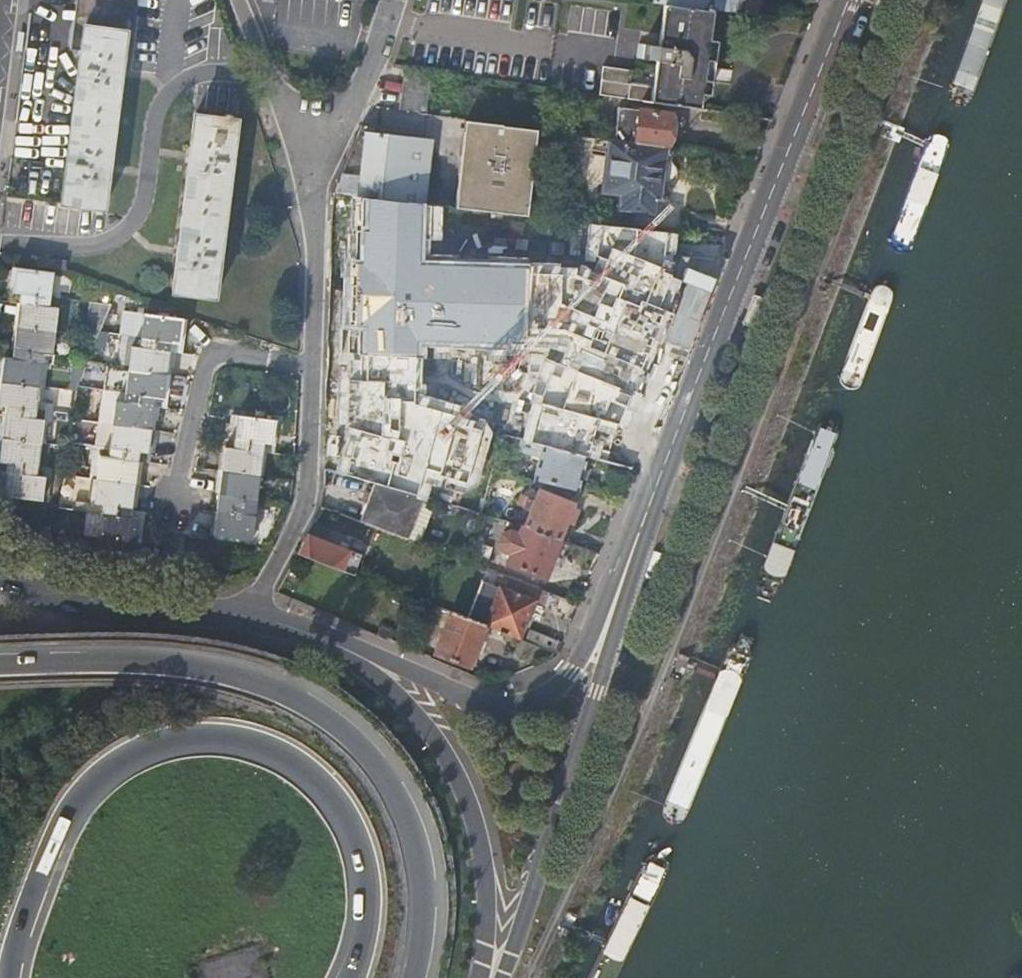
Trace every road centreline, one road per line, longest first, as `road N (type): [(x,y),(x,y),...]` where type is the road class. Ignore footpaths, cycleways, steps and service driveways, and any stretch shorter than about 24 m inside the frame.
road 1 (motorway): [(9,977),(39,876),(73,805),(125,757),(196,736),(276,750),(339,802),(357,834),(368,894),(351,977)]
road 2 (motorway): [(414,977),(423,923),(416,845),(377,766),(323,716),(277,691),(201,669),(0,662)]
road 3 (residential): [(654,496),(850,0)]
road 4 (primary): [(505,977),(654,496)]
road 5 (residential): [(654,496),(629,534),(573,673),(532,702),(483,701),(293,629)]
road 6 (residential): [(251,620),(307,496),(314,149)]
road 7 (primary): [(479,977),(484,867),(453,768),(435,736),(381,681),(293,629)]
road 8 (unclassified): [(0,244),(114,240),(140,213),(157,117),(169,95),(214,72),(267,70)]
road 9 (residential): [(251,620),(108,608),(0,578)]
road 10 (residential): [(314,149),(349,110),(391,0)]

